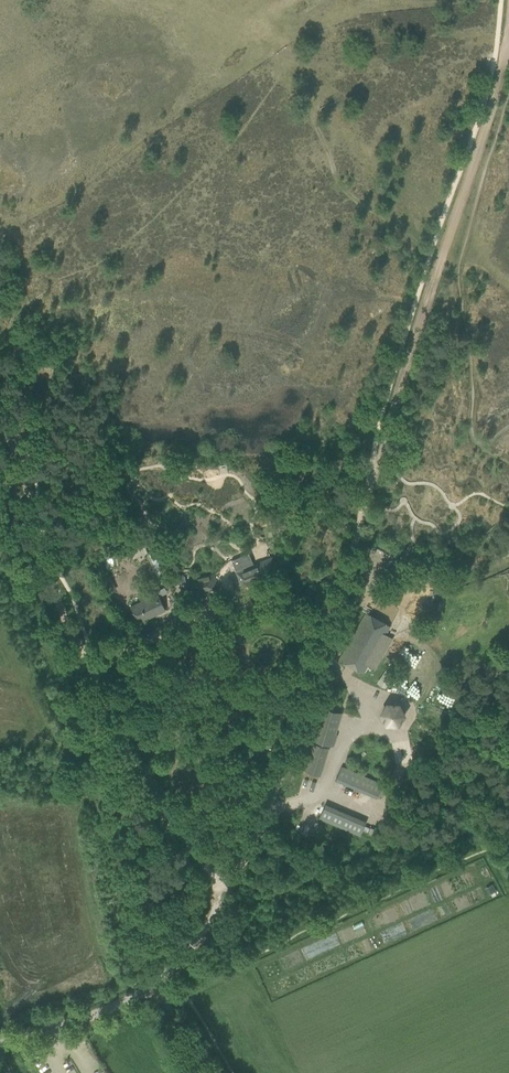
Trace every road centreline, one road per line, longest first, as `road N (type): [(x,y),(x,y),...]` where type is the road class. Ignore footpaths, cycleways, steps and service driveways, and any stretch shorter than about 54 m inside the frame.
road 1 (unclassified): [(0,1044),(152,986),(203,931),(271,798),(329,620)]
road 2 (track): [(508,29),(358,541)]
road 3 (track): [(508,424),(490,443),(471,433),(472,365),(458,279),(508,92)]
road 4 (track): [(432,252),(351,201),(308,112),(304,70),(283,50)]
road 5 (track): [(224,894),(146,787),(93,667)]
road 6 (track): [(93,667),(54,589),(26,472),(0,427)]
road 7 (unclassified): [(93,667),(235,605),(271,599),(329,620)]

